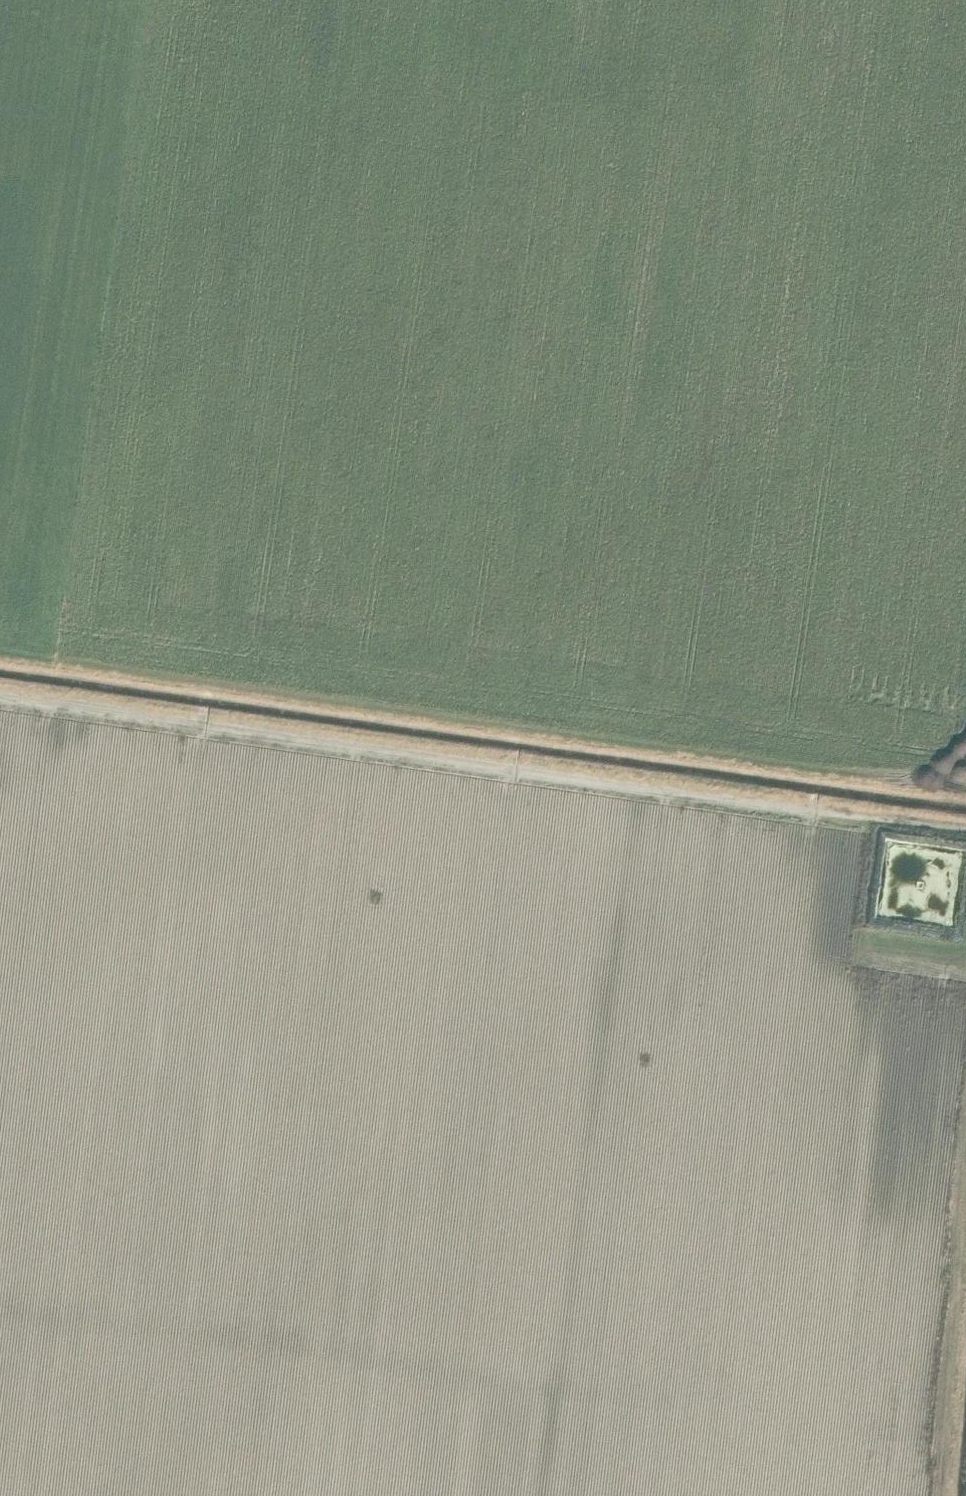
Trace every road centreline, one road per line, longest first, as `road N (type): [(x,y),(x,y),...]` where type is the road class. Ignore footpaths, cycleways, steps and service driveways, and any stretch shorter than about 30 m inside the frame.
road 1 (track): [(0,686),(965,824)]

